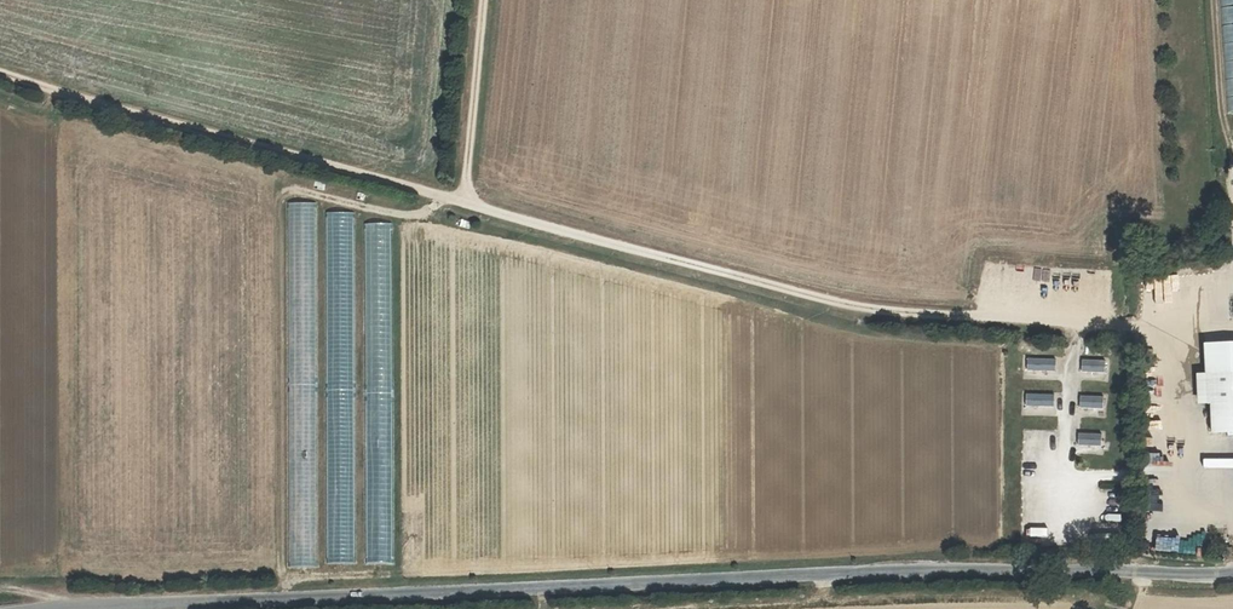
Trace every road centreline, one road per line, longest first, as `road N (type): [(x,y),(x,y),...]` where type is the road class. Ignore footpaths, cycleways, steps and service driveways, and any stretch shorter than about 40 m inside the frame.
road 1 (track): [(1133,323),(934,318),(822,298),(0,79)]
road 2 (tertiary): [(1232,574),(967,569),(150,608)]
road 3 (track): [(460,199),(481,0)]

